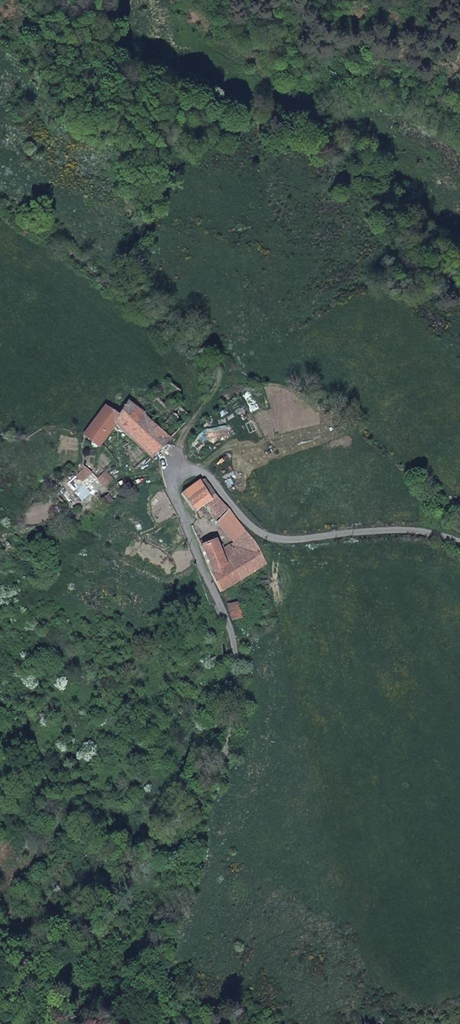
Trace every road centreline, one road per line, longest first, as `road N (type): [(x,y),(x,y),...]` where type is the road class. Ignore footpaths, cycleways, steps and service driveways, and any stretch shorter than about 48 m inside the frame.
road 1 (residential): [(164,468),(234,640),(239,726),(151,853),(0,1021)]
road 2 (residential): [(181,440),(278,539),(417,529),(459,540)]
road 3 (track): [(215,345),(119,288),(0,188)]
road 4 (residential): [(1,542),(164,468)]

